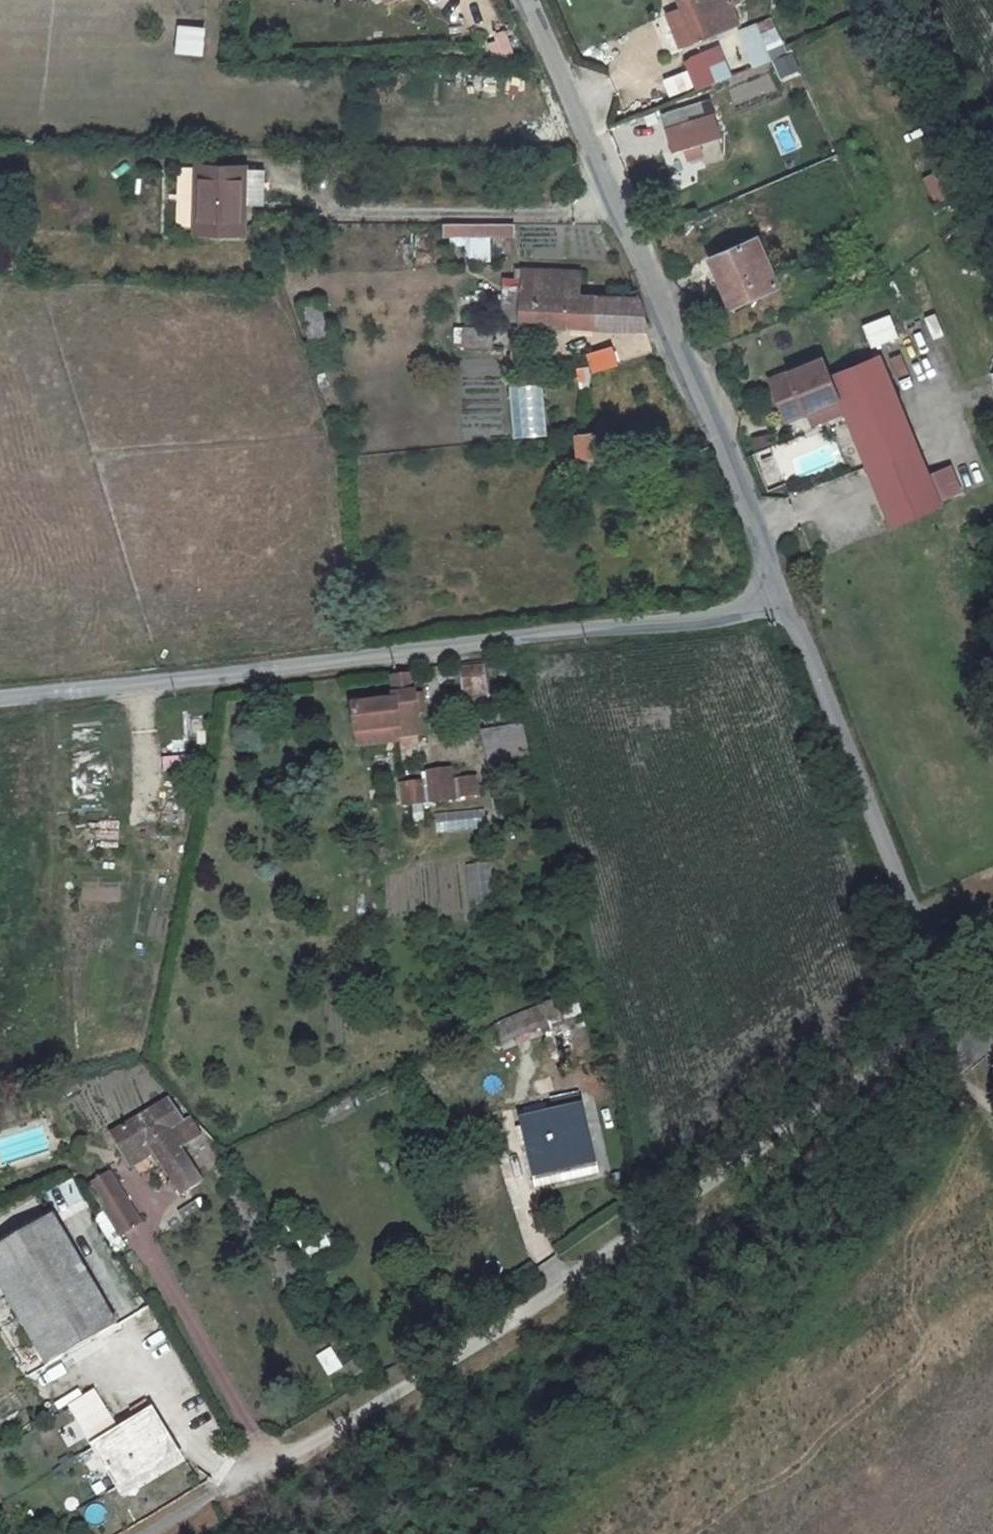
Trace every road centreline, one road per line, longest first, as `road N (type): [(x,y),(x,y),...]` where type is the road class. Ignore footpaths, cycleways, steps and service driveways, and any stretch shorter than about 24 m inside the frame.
road 1 (residential): [(776,605),(949,1006),(556,1292),(150,1533)]
road 2 (residential): [(776,605),(0,688)]
road 3 (residential): [(521,0),(776,605)]

